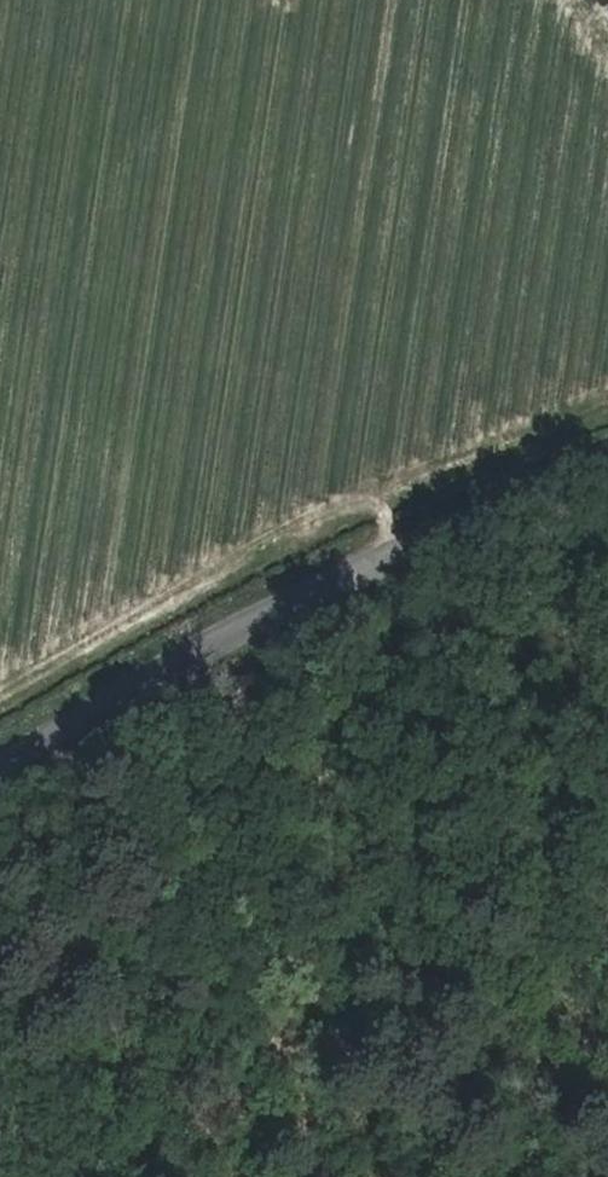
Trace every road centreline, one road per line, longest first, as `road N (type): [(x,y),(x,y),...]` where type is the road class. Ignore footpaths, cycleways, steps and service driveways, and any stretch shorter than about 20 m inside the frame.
road 1 (unclassified): [(0,764),(399,544),(607,465)]

